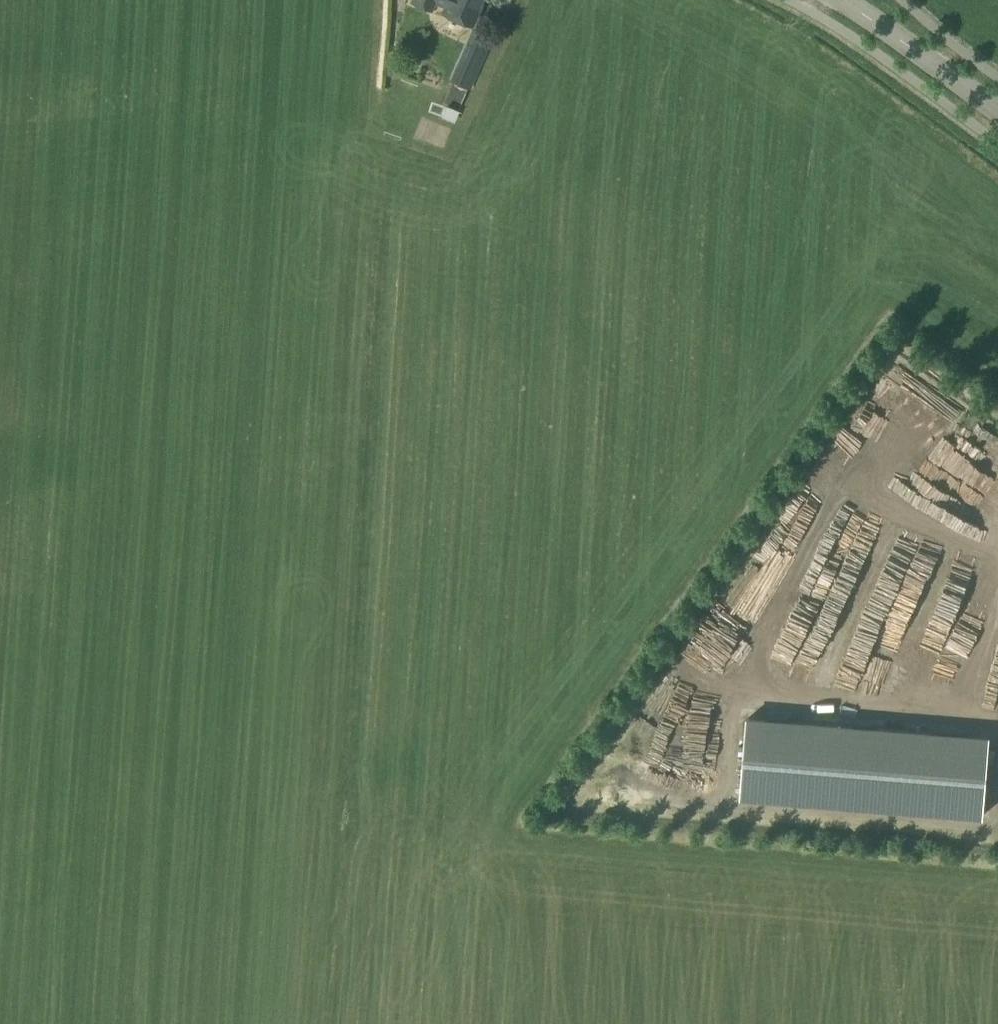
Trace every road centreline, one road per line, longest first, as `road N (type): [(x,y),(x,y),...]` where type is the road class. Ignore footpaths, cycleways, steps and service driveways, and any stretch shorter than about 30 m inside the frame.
road 1 (tertiary): [(997,115),(832,0)]

